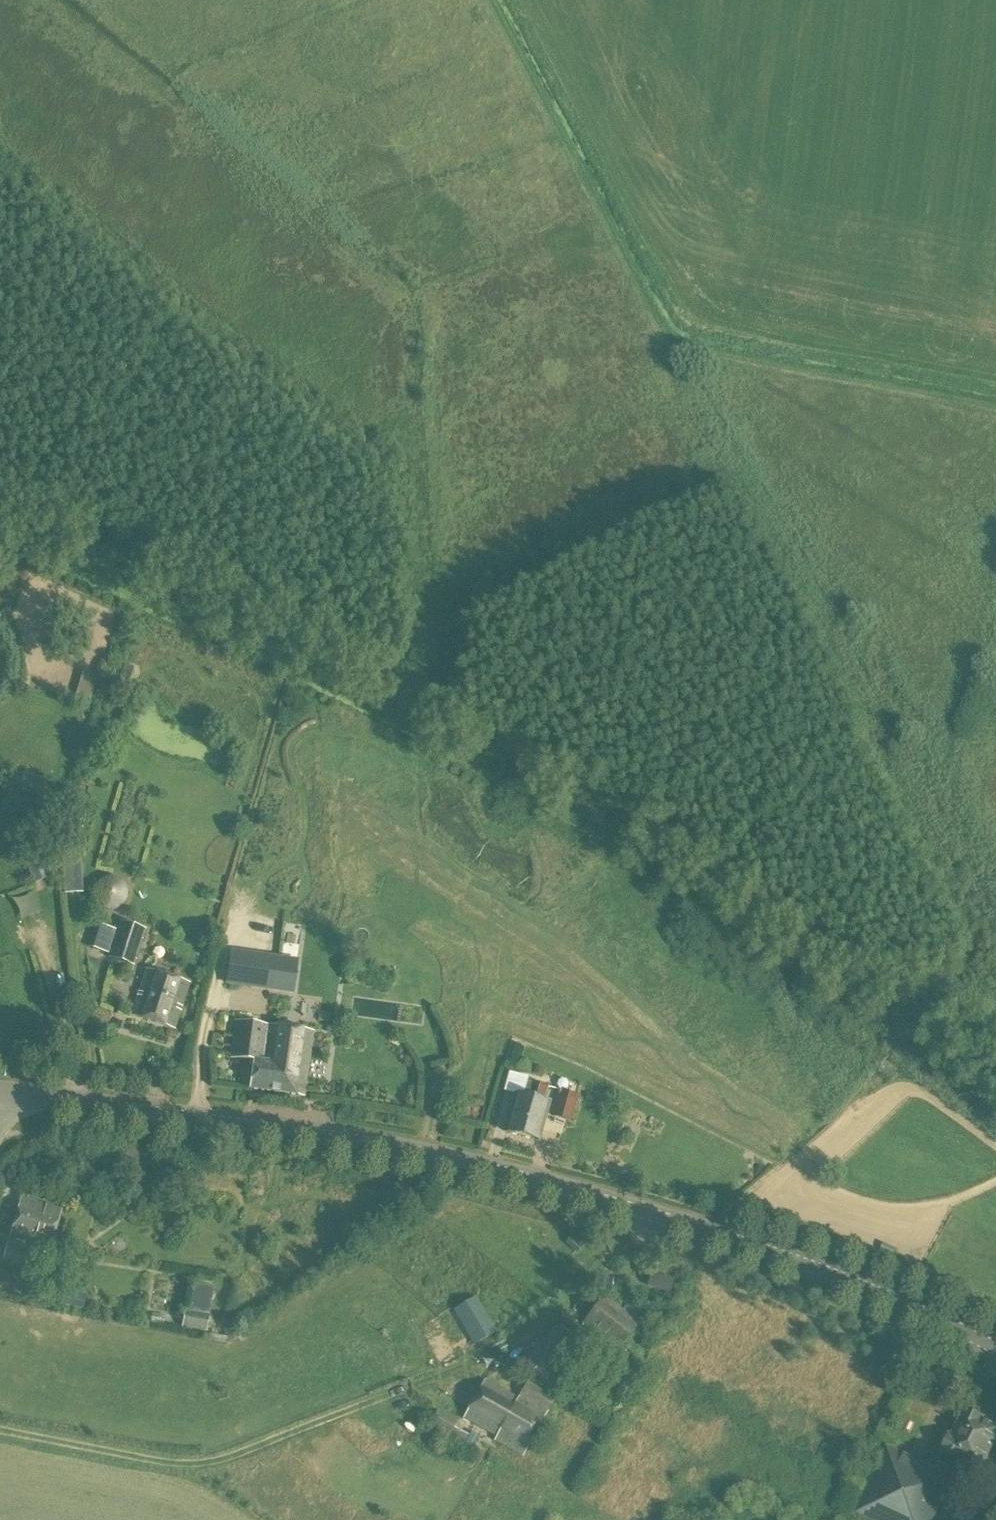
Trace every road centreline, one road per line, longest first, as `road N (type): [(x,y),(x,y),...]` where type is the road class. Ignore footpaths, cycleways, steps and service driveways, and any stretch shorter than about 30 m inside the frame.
road 1 (tertiary): [(995,1353),(910,1307),(813,1269),(502,1177),(308,1136),(0,1095)]

